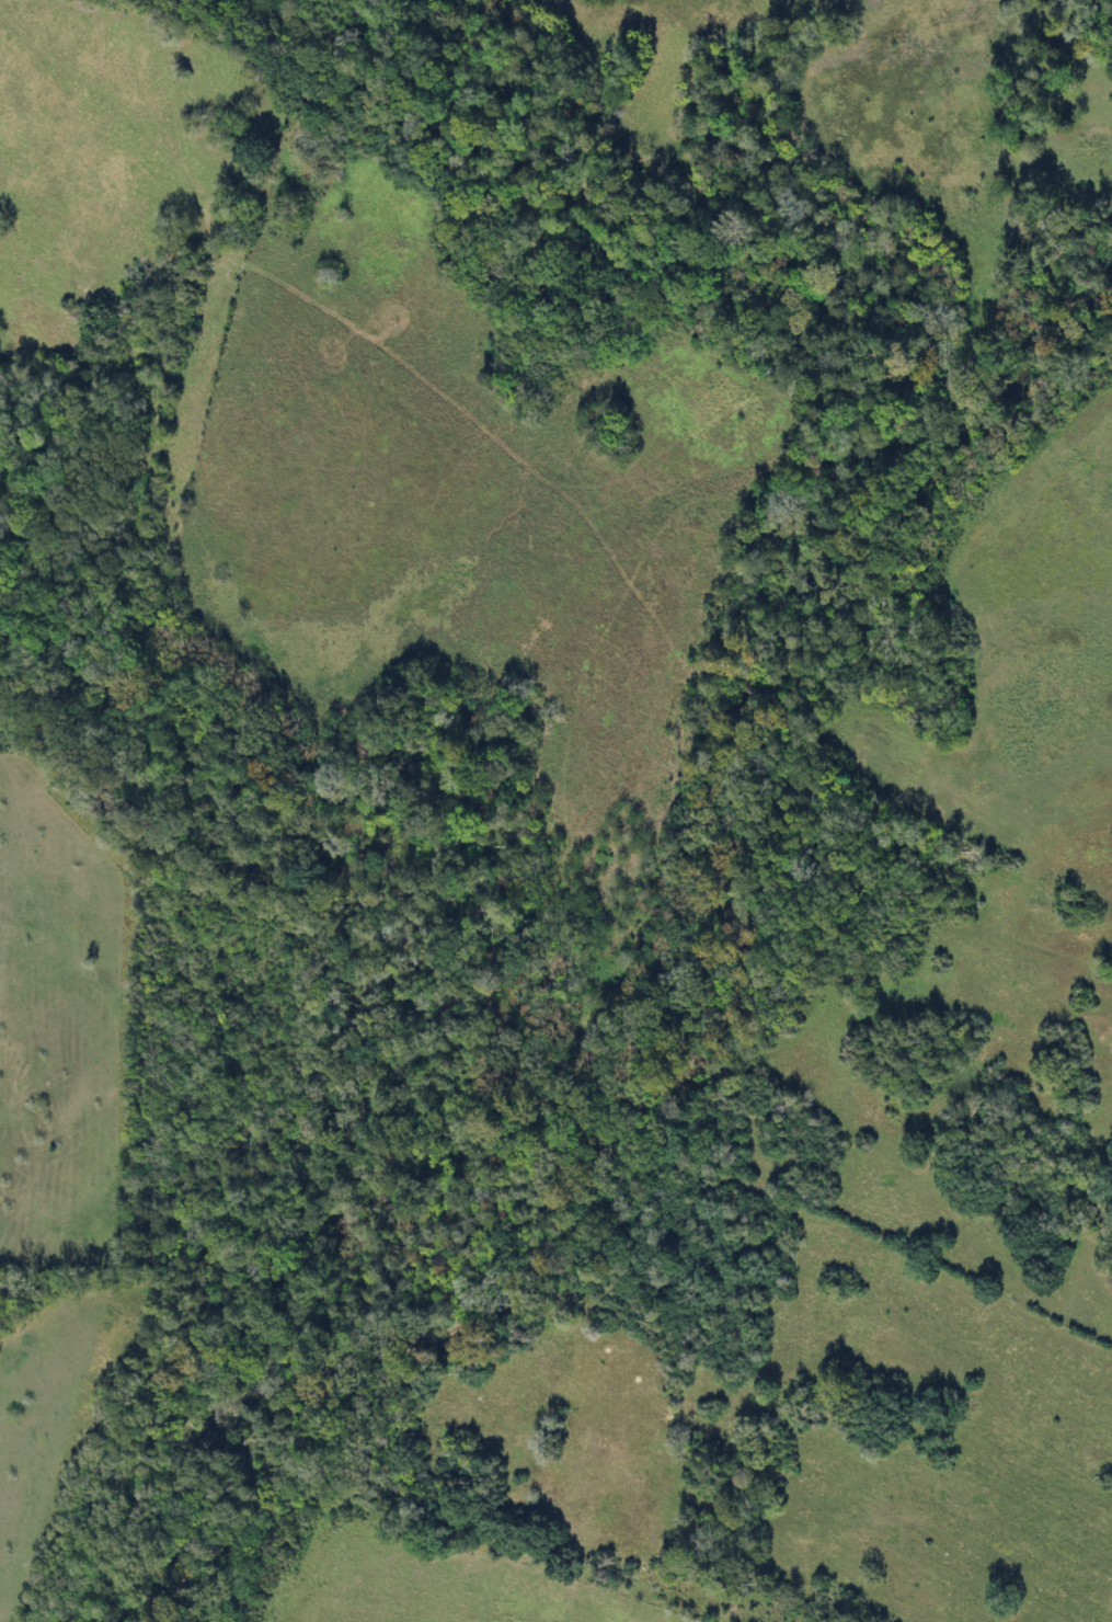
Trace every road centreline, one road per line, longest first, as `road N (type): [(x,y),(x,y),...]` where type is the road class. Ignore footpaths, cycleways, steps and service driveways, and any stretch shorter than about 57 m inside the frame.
road 1 (residential): [(181,231),(0,3)]

